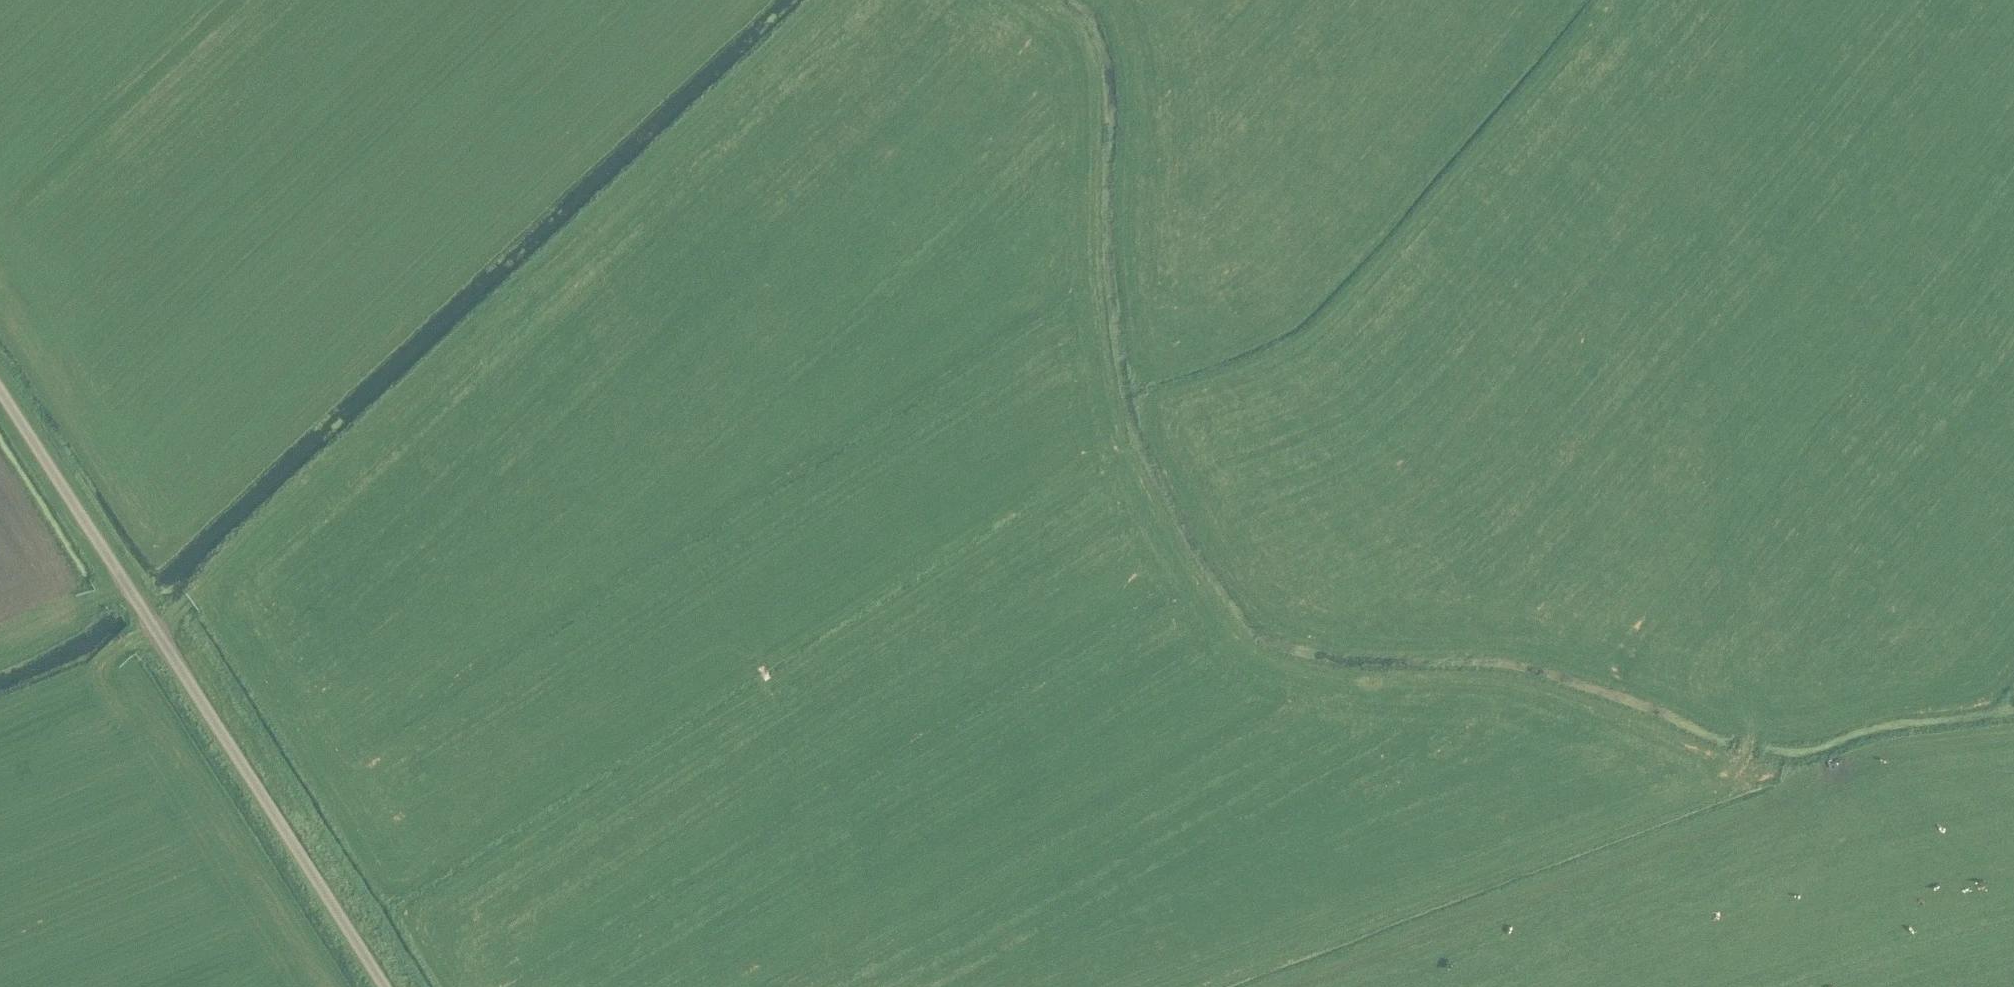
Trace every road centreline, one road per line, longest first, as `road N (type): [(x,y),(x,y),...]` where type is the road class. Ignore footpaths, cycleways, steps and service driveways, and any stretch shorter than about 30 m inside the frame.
road 1 (unclassified): [(384,986),(0,391)]

